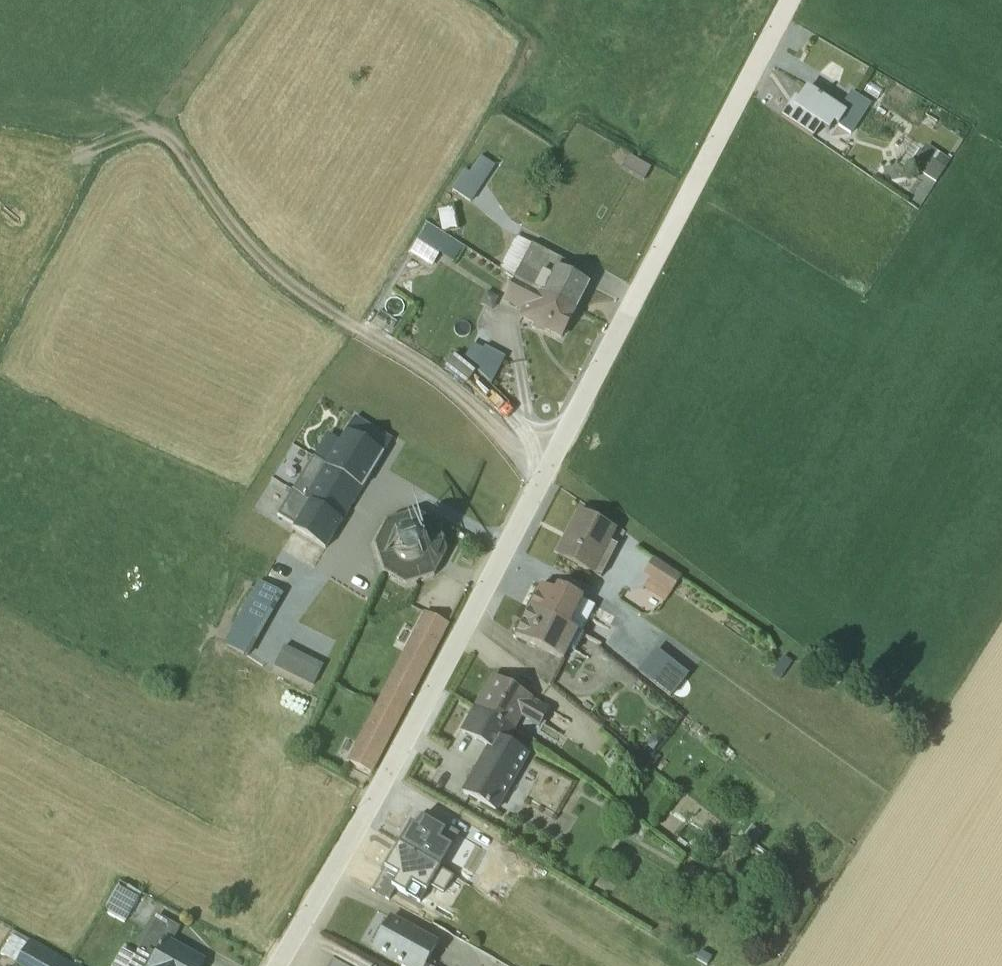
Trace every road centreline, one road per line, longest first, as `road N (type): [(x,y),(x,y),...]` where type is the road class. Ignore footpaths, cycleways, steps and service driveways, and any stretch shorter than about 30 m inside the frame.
road 1 (track): [(545,477),(476,407),(317,307),(260,260),(160,119),(246,0)]
road 2 (residential): [(276,965),(545,477)]
road 3 (unclassified): [(545,477),(793,0)]

